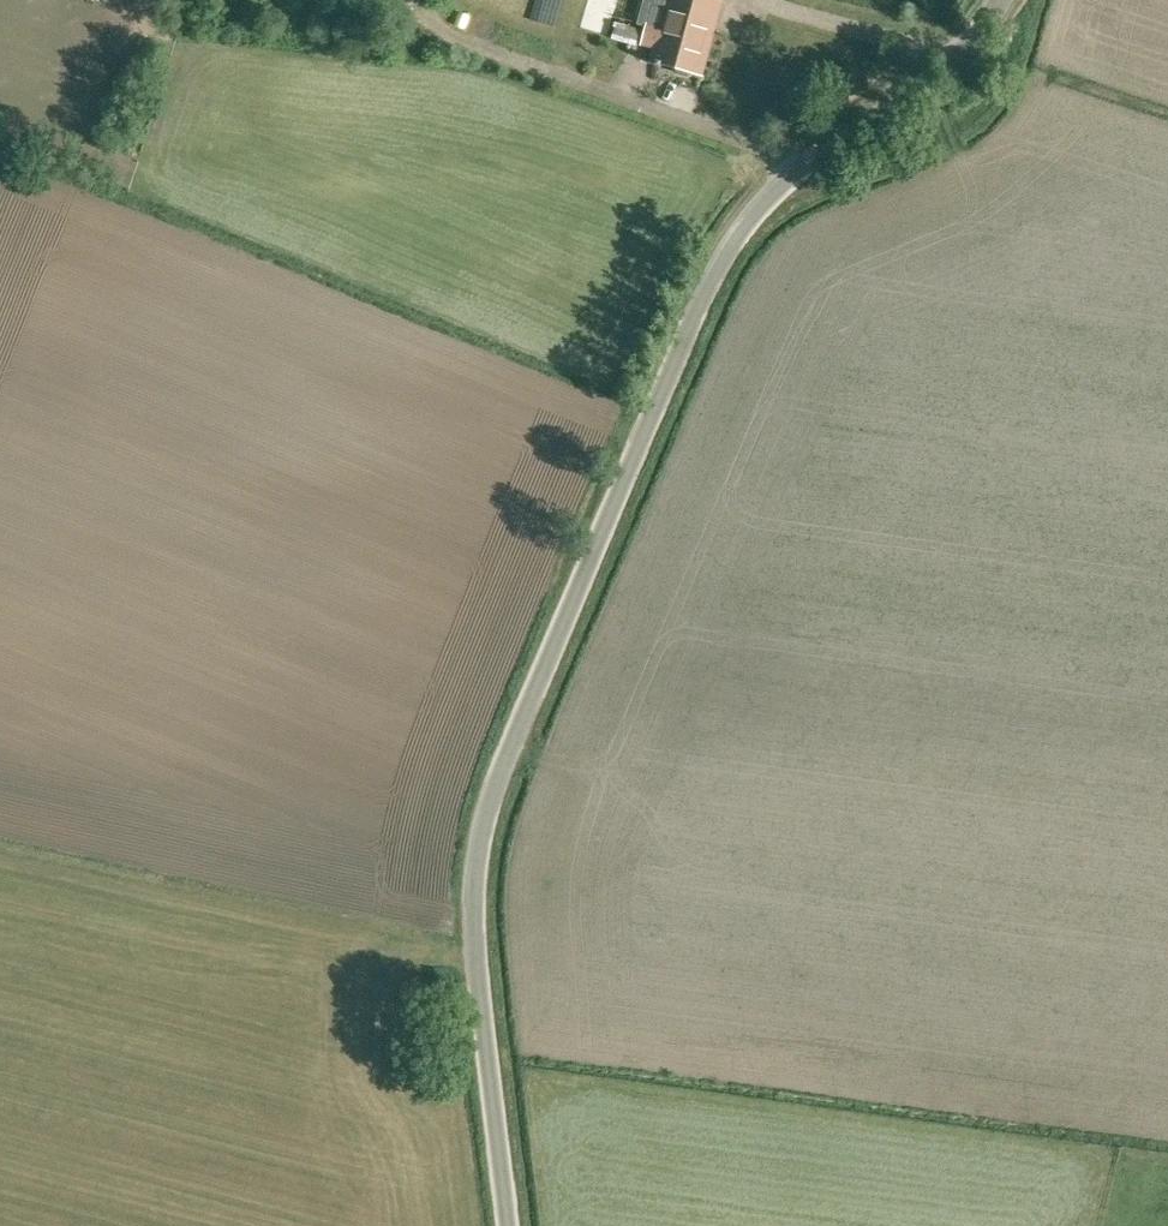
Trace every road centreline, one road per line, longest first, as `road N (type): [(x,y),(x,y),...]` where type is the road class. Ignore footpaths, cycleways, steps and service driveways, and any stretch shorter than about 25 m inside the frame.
road 1 (unclassified): [(517,1225),(478,869),(514,749),(736,253),(764,210),(975,35),(1006,0)]

